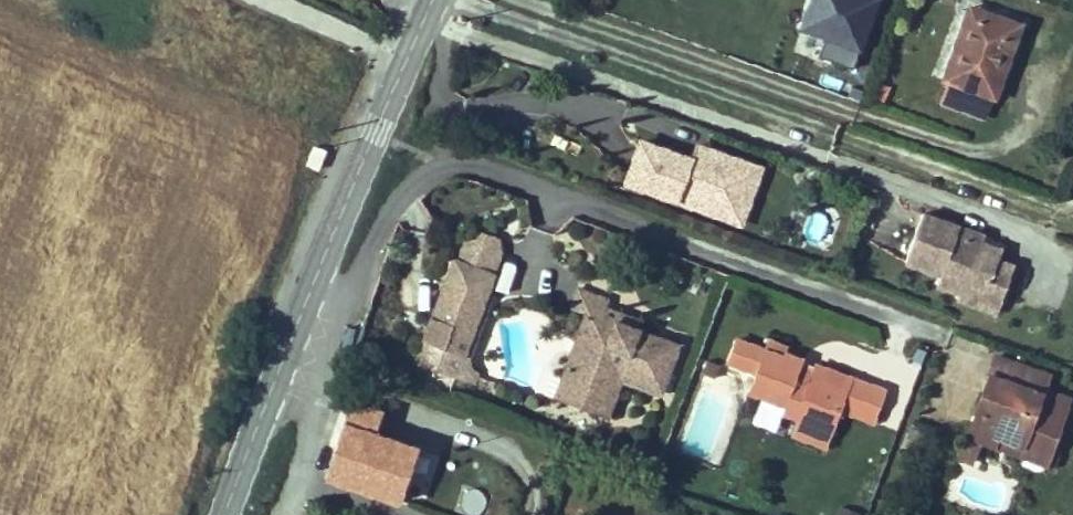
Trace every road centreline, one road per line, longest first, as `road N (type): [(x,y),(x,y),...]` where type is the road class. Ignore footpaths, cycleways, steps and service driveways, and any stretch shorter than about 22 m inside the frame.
road 1 (tertiary): [(226,514),(286,350),(434,0)]

